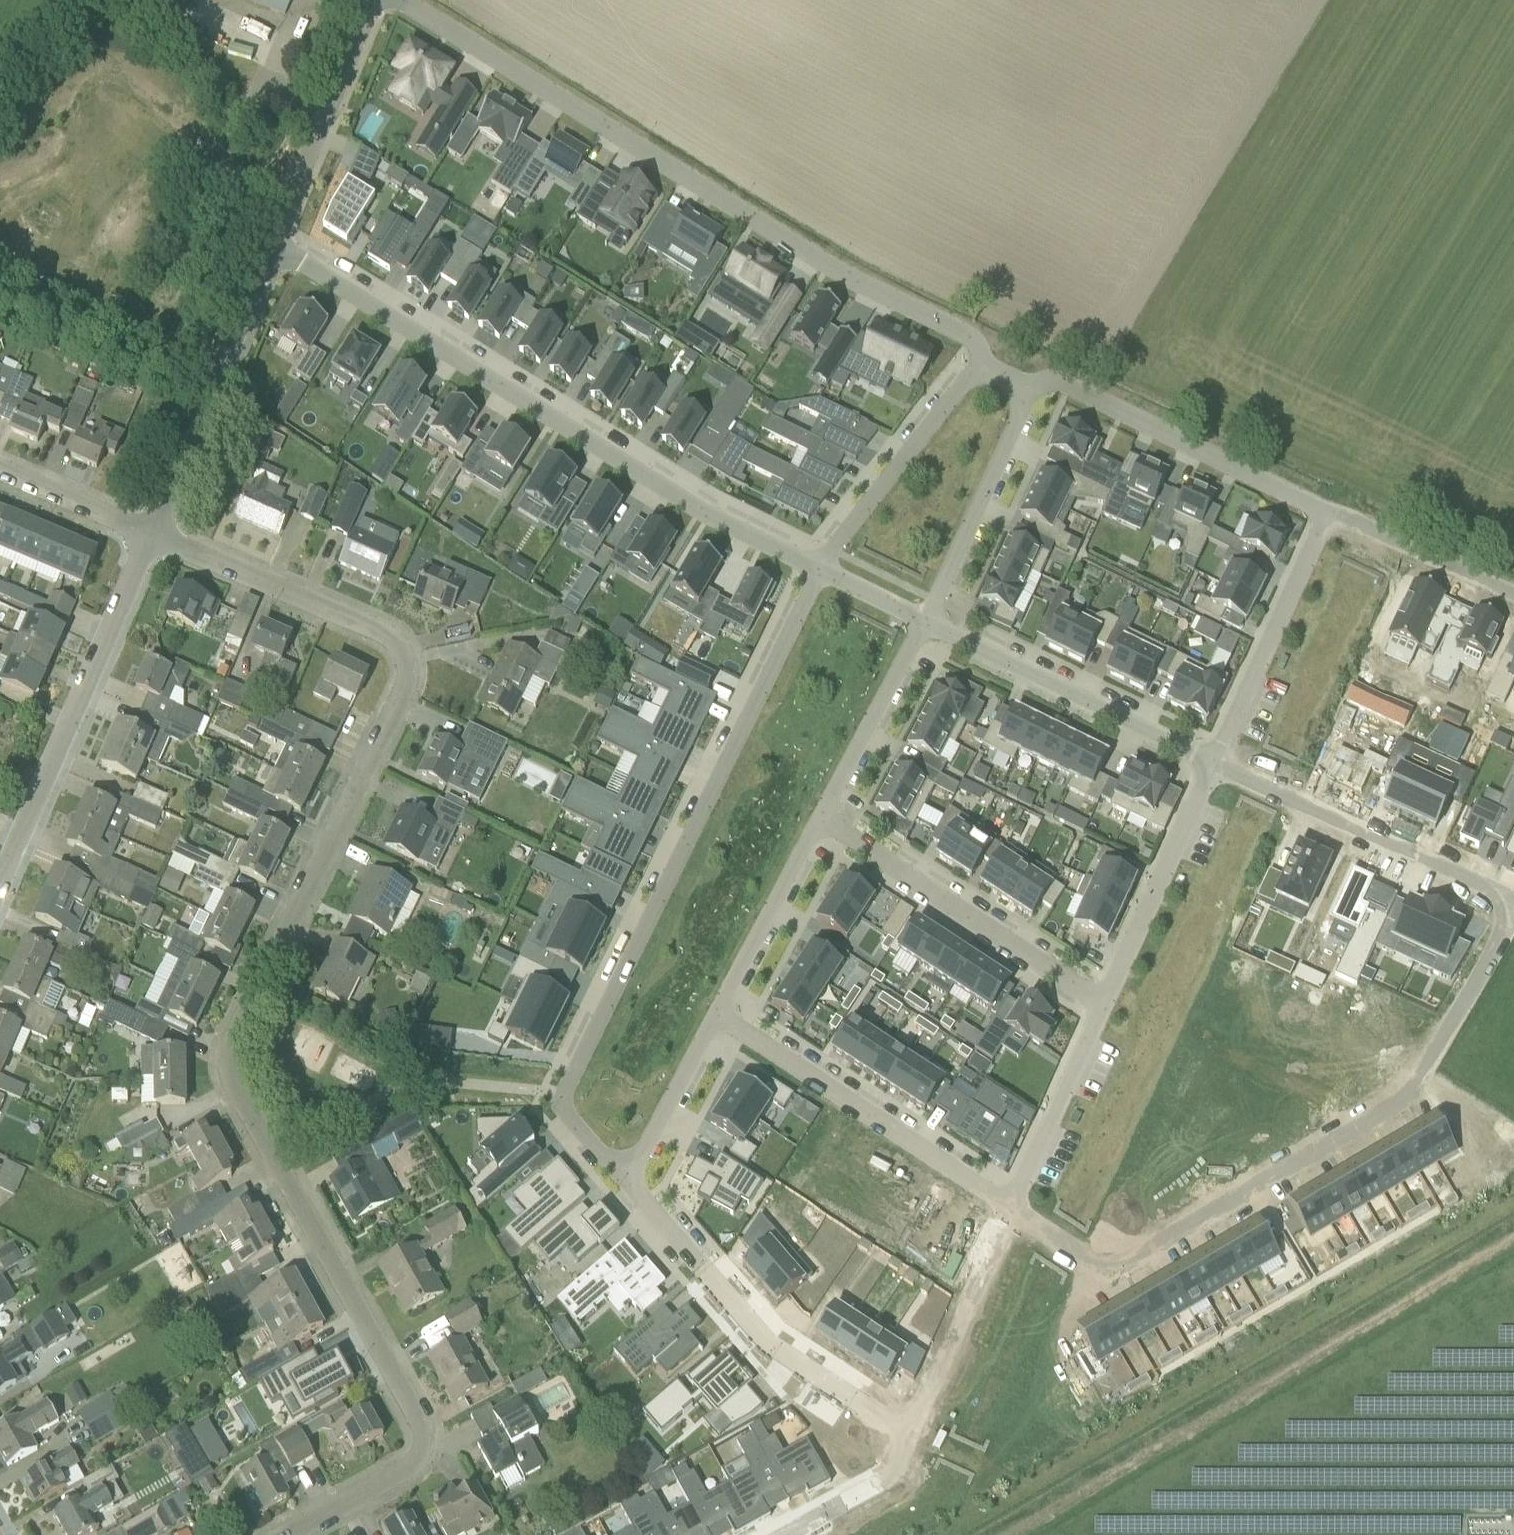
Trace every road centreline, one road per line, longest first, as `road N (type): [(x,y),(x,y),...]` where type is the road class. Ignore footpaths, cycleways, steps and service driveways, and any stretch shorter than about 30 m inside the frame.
road 1 (residential): [(285,1534),(413,1463),(422,1445),(422,1427),(235,1102),(227,1066),(235,1030),(401,682),(403,659),(391,638),(151,537)]
road 2 (residential): [(1015,1204),(1115,1267),(1130,1266),(1410,1102),(1511,924),(1498,896),(1218,761)]
road 3 (unclassified): [(980,366),(959,330),(830,267),(400,0)]
road 4 (residential): [(623,1177),(563,1111),(563,1093),(819,570)]
road 5 (residential): [(269,244),(702,512),(819,570)]
road 6 (residential): [(916,1433),(844,1398),(769,1346),(623,1177)]
road 7 (unclassified): [(0,889),(151,537)]
road 8 (residential): [(715,1021),(1015,1204)]
road 9 (residential): [(1104,1004),(820,820)]
road 10 (unclassified): [(1325,514),(1066,384),(1028,395)]
road 11 (residential): [(925,622),(1218,761)]
road 12 (unclassified): [(151,537),(269,244)]
road 13 (residential): [(1325,514),(1218,761)]
road 14 (residential): [(1218,761),(1104,1004)]
road 15 (unclassified): [(269,244),(367,0)]
road 16 (residential): [(819,570),(980,366)]
road 17 (residential): [(916,1433),(1015,1204)]
road 18 (residential): [(1028,395),(925,622)]
road 19 (residential): [(820,820),(715,1021)]
road 20 (residential): [(925,622),(820,820)]
road 21 (residential): [(1104,1004),(1015,1204)]
road 22 (unclassified): [(1513,585),(1325,514)]
road 23 (residential): [(715,1021),(623,1177)]
road 24 (residential): [(151,537),(0,464)]
road 25 (residential): [(793,1534),(886,1484),(916,1433)]

